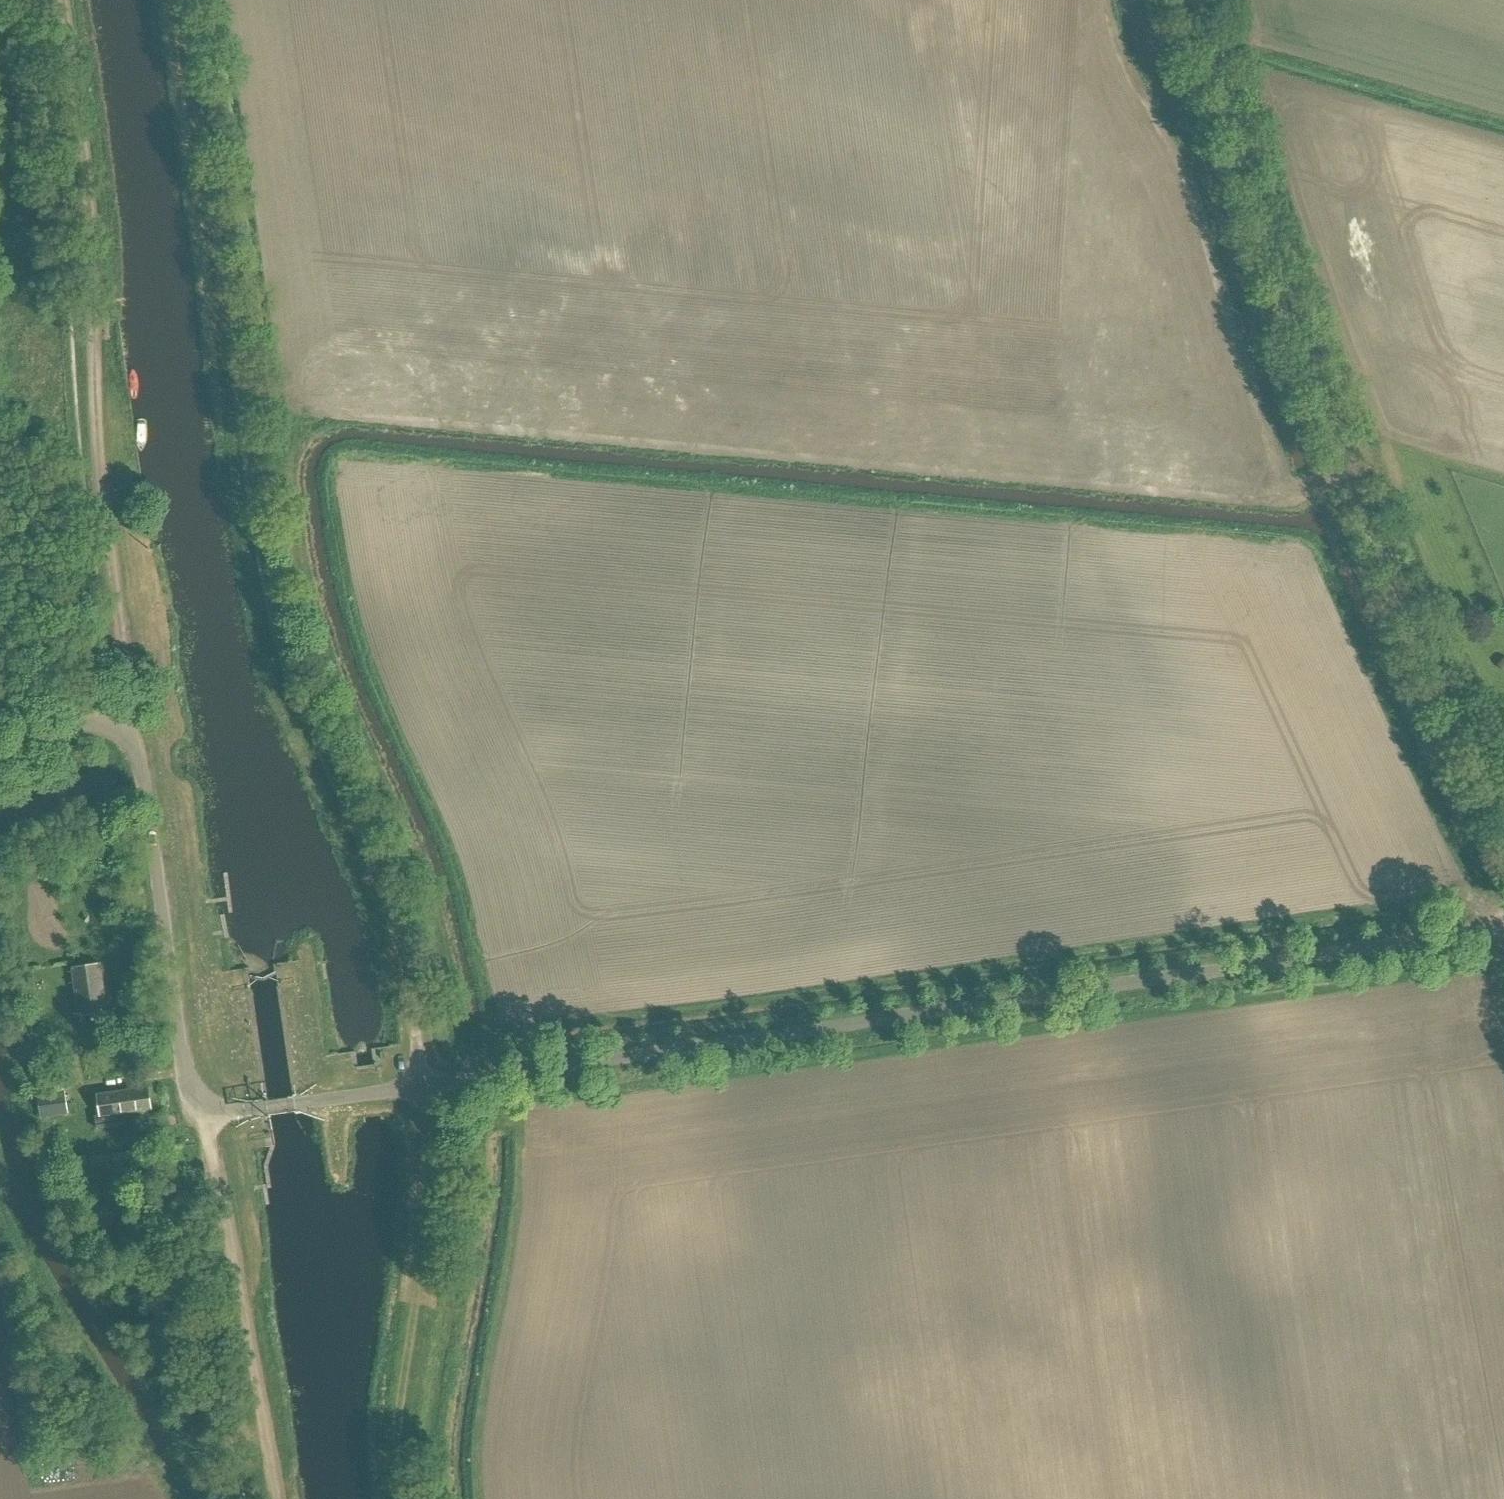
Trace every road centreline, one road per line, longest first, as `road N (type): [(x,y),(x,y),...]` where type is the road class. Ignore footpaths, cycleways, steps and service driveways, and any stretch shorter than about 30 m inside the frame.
road 1 (unclassified): [(0,758),(128,711),(186,1070),(204,1115),(432,1091),(667,1042),(1503,927)]
road 2 (track): [(406,1498),(406,1435),(436,1149),(414,973),(380,847),(297,689),(279,631),(185,0)]
road 3 (unclassified): [(1503,804),(1410,610),(1299,338),(1202,0)]
road 4 (track): [(63,0),(92,225),(128,711)]
road 5 (track): [(204,1115),(268,1498)]

